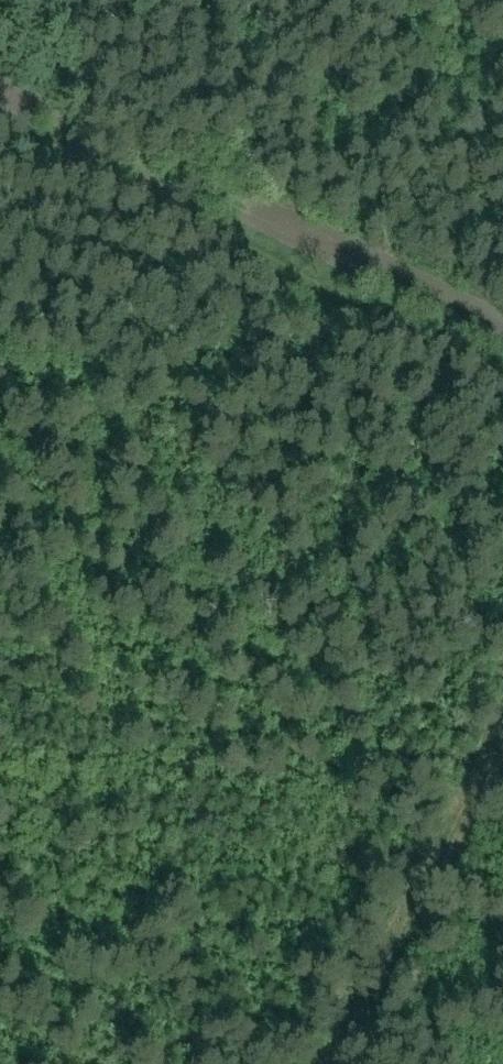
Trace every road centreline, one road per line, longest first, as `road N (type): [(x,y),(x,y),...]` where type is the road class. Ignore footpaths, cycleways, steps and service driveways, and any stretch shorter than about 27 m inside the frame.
road 1 (track): [(0,92),(502,355)]
road 2 (track): [(323,1063),(502,726)]

